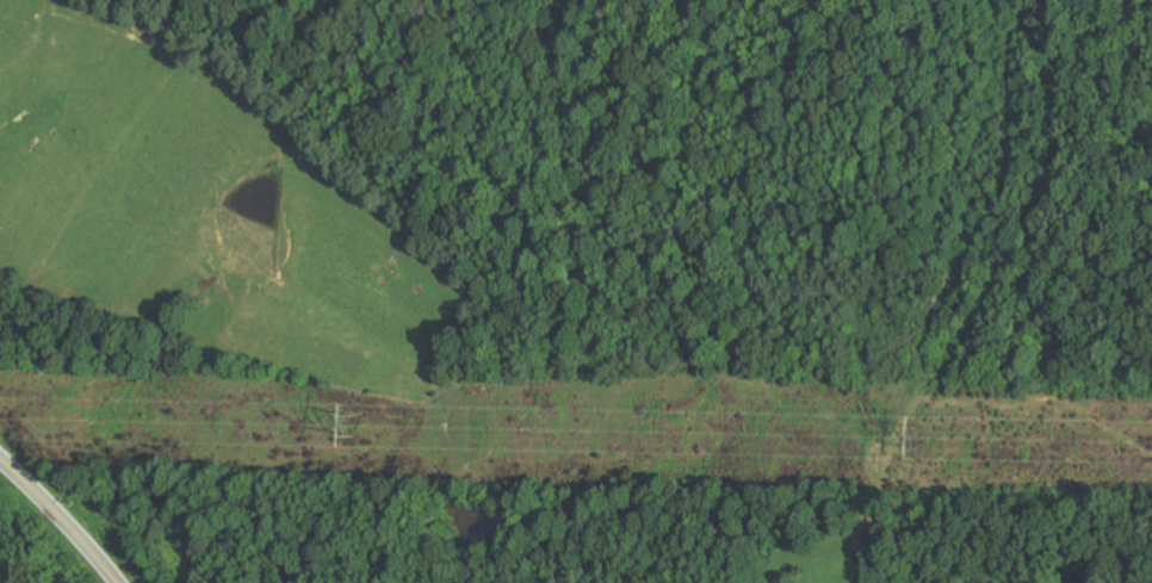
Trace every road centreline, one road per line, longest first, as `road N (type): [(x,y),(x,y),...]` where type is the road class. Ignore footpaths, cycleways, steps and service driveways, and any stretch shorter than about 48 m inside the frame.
road 1 (secondary): [(126,582),(74,516),(0,452)]

